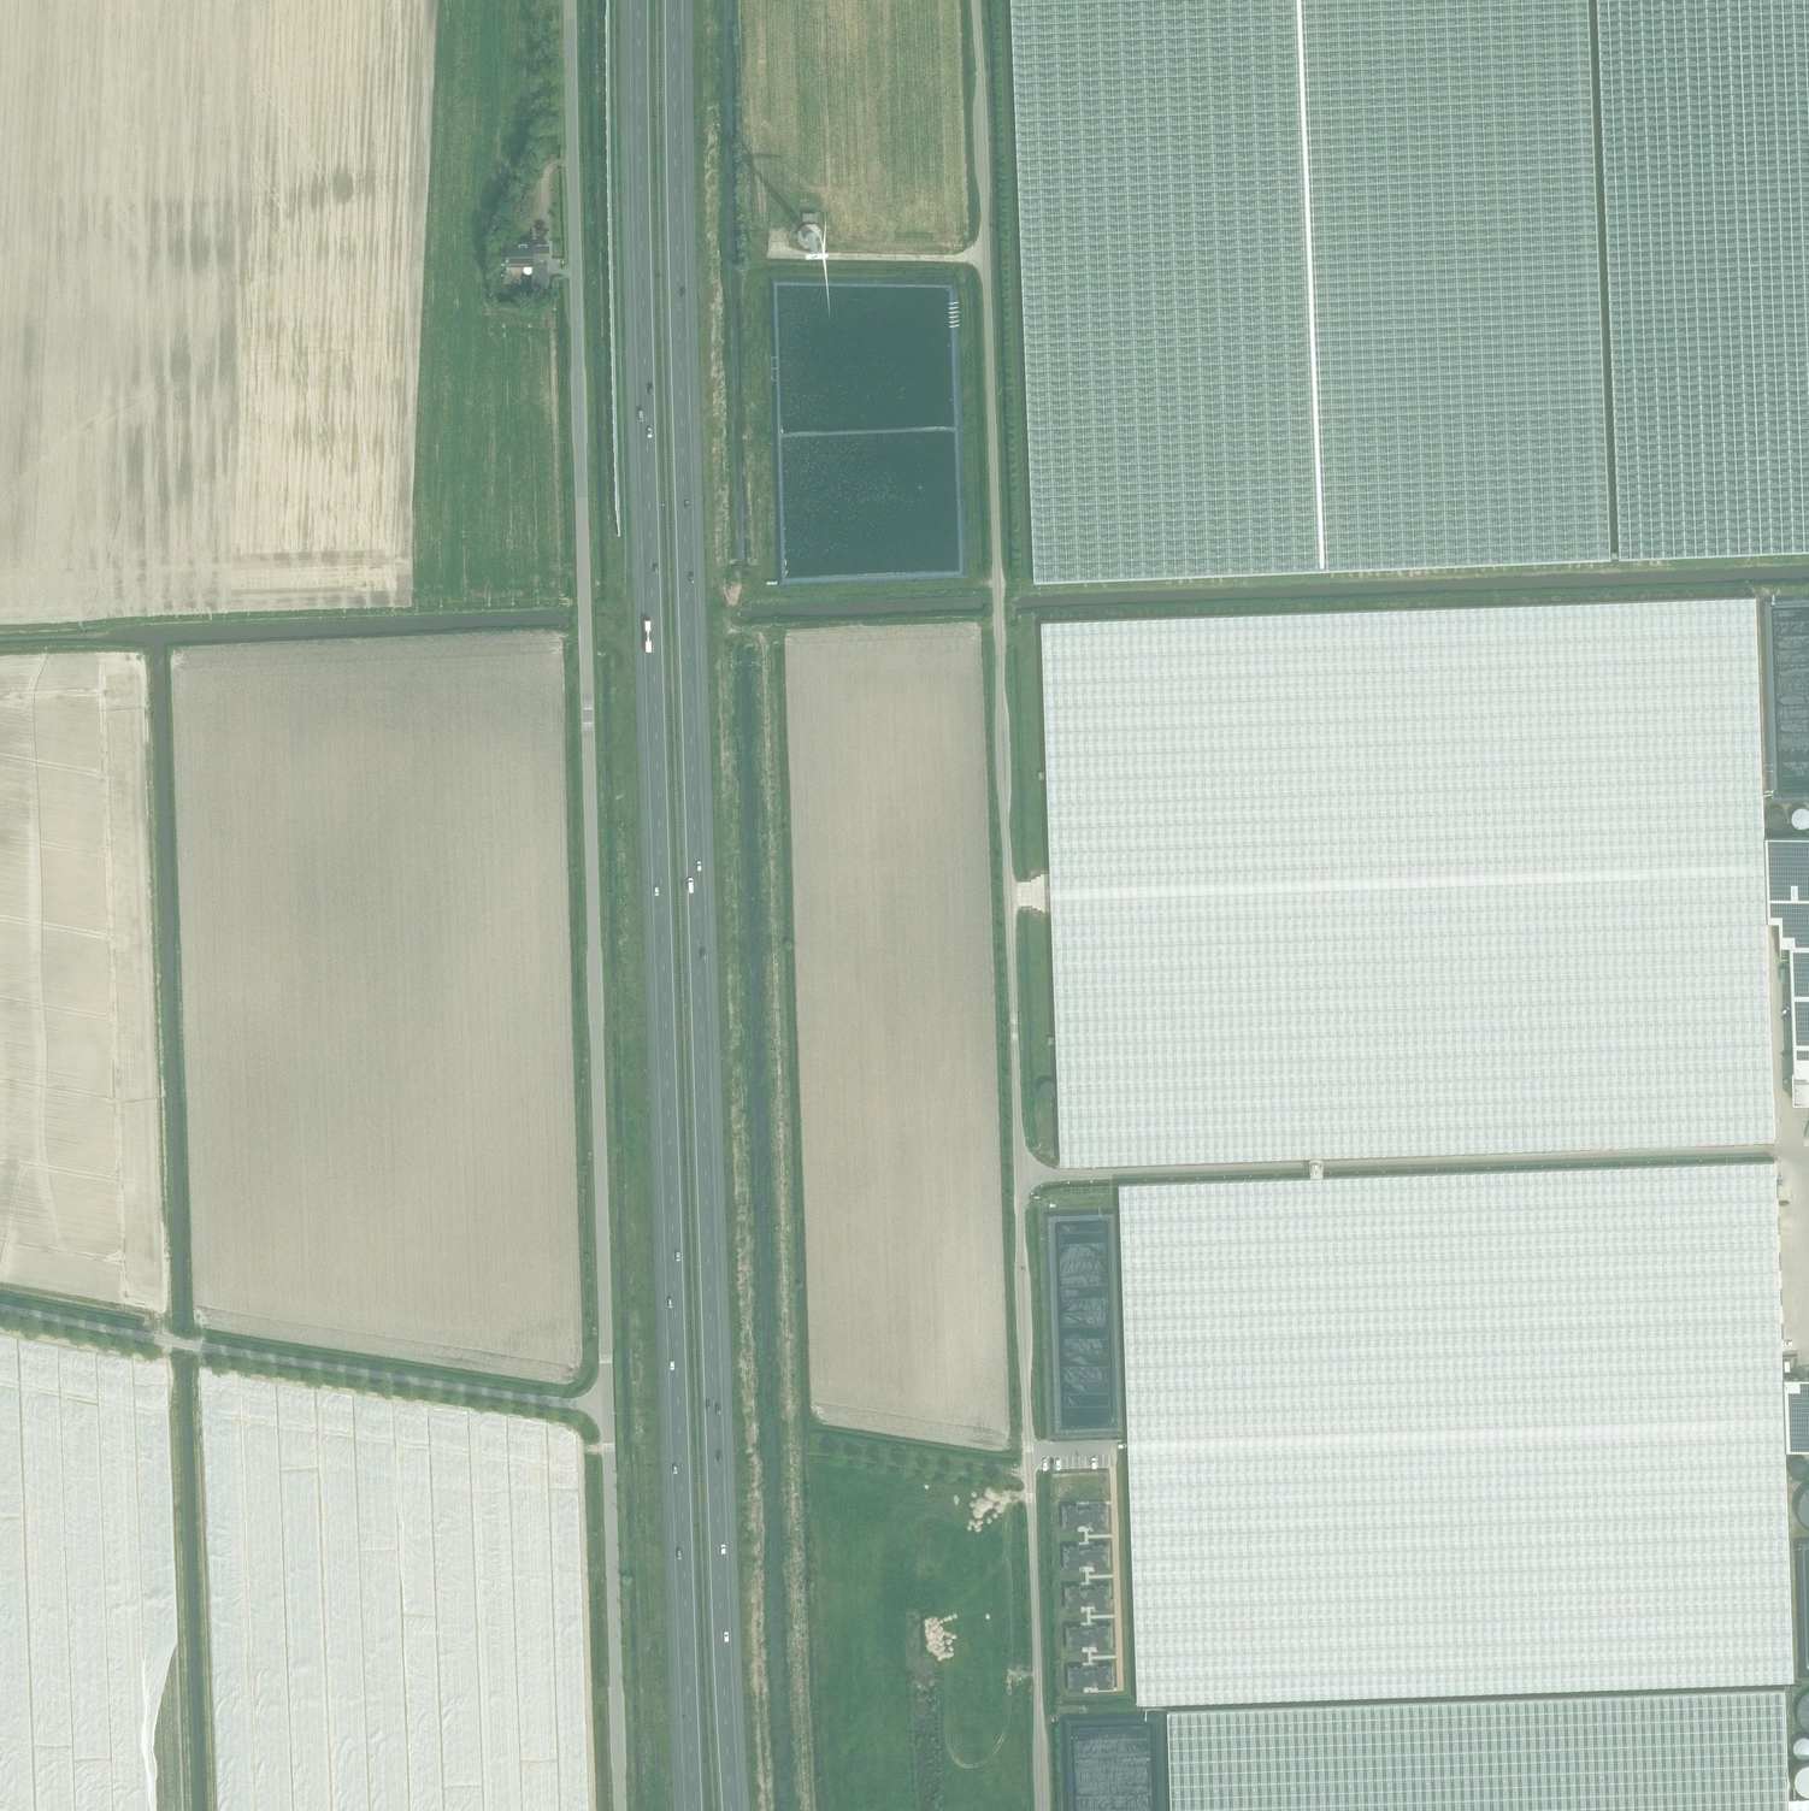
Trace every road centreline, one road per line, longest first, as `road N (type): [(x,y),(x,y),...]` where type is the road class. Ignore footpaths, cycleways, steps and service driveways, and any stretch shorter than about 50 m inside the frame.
road 1 (unclassified): [(1044,1810),(976,0)]
road 2 (motorway): [(732,1810),(687,618),(675,0)]
road 3 (motorway): [(637,0),(694,1810)]
road 4 (unclassified): [(606,1407),(571,0)]
road 5 (unclassified): [(606,1407),(0,1311)]
road 6 (unclassified): [(621,1810),(606,1407)]
road 7 (track): [(1031,1470),(815,1442)]

